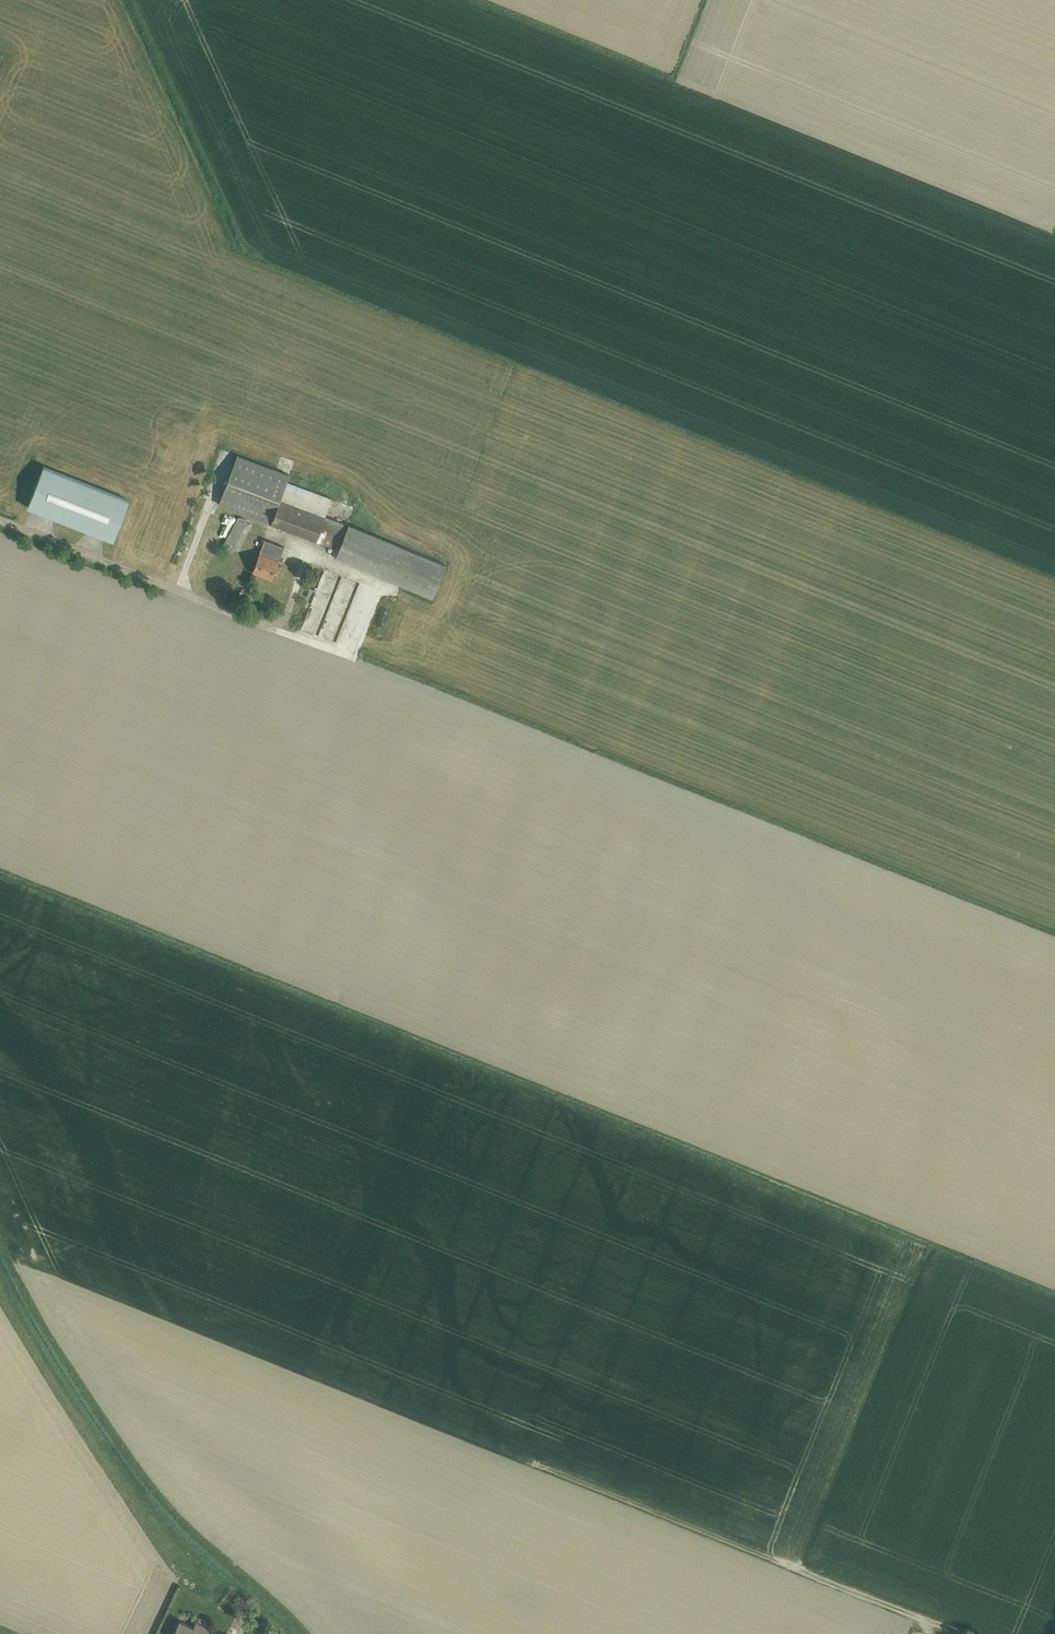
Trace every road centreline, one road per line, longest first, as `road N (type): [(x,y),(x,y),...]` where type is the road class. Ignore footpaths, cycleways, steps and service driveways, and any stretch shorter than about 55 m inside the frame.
road 1 (track): [(963,1633),(541,1465)]

